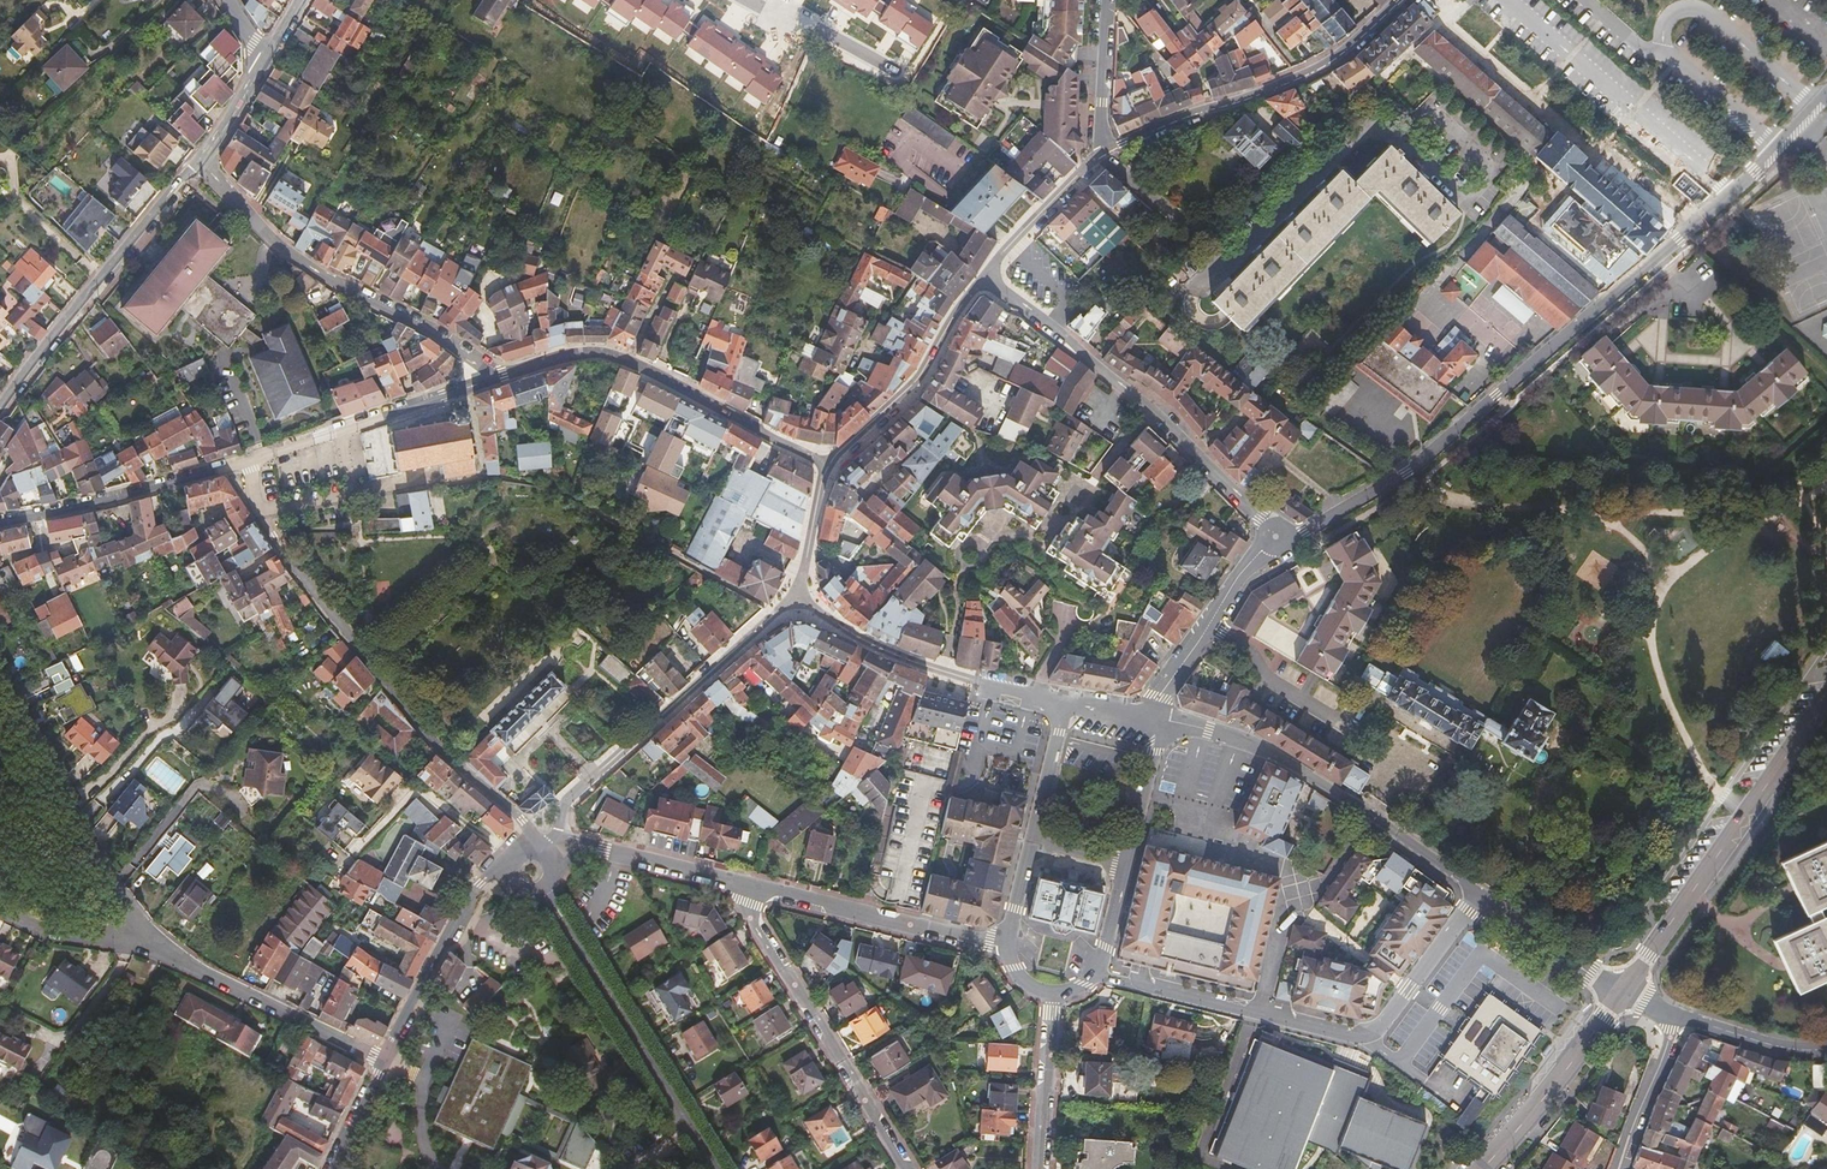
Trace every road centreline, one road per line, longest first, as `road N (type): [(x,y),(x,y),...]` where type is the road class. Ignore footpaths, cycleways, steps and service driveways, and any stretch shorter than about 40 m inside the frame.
road 1 (residential): [(1276,543),(1402,474),(1710,207)]
road 2 (residential): [(529,843),(522,821),(427,740),(281,551),(229,462)]
road 3 (residential): [(1097,974),(1368,1033),(1478,896)]
road 4 (unclassified): [(200,160),(283,250),(453,341),(497,376)]
road 5 (residential): [(1276,543),(1161,422),(1016,302)]
road 6 (tertiary): [(1626,991),(1826,703)]
road 7 (unclassified): [(1402,0),(1353,49),(1304,76),(1104,154)]
road 8 (residential): [(912,1168),(736,879)]
road 9 (unclassified): [(712,1168),(540,888)]
road 10 (residential): [(795,603),(566,805),(560,823)]
road 11 (tertiary): [(0,408),(51,335),(200,160)]
road 12 (unclassified): [(497,376),(602,353),(789,443)]
road 13 (residential): [(144,943),(0,681)]
road 14 (unclassified): [(229,462),(497,376)]
road 15 (residential): [(1007,948),(736,879)]
road 16 (unclassified): [(144,943),(382,1061)]
road 17 (residential): [(985,277),(920,381),(829,464)]
road 18 (residential): [(1478,896),(1276,759)]
road 19 (unclassified): [(0,516),(103,498),(229,462)]
road 20 (unclassified): [(502,866),(478,882),(382,1061)]
road 21 (tertiary): [(1483,1168),(1626,991)]
road 22 (residential): [(795,603),(894,655),(989,686)]
road 23 (residential): [(1626,991),(1478,896)]
road 24 (residential): [(1041,1168),(1053,996)]
road 25 (residential): [(1197,641),(1347,726)]
road 26 (residential): [(1104,154),(985,277)]
road 27 (residential): [(751,0),(902,79)]
road 28 (residential): [(1678,1016),(1621,1168)]
road 29 (residential): [(1826,95),(1710,207)]
road 30 (unclassified): [(1111,0),(1104,154)]
road 31 (residential): [(1678,1016),(1791,1049),(1826,1048)]
road 32 (residential): [(0,909),(64,937),(144,943)]
road 33 (residential): [(736,879),(593,846)]
road 34 (residential): [(829,464),(795,603)]
road 35 (unclassified): [(1128,862),(1155,722)]
road 36 (unclassified): [(1061,703),(1029,841)]
road 37 (unclassified): [(1155,722),(1228,735),(1276,759)]
road 38 (unclassified): [(1276,543),(1197,641)]
road 39 (tertiary): [(200,160),(268,60)]

